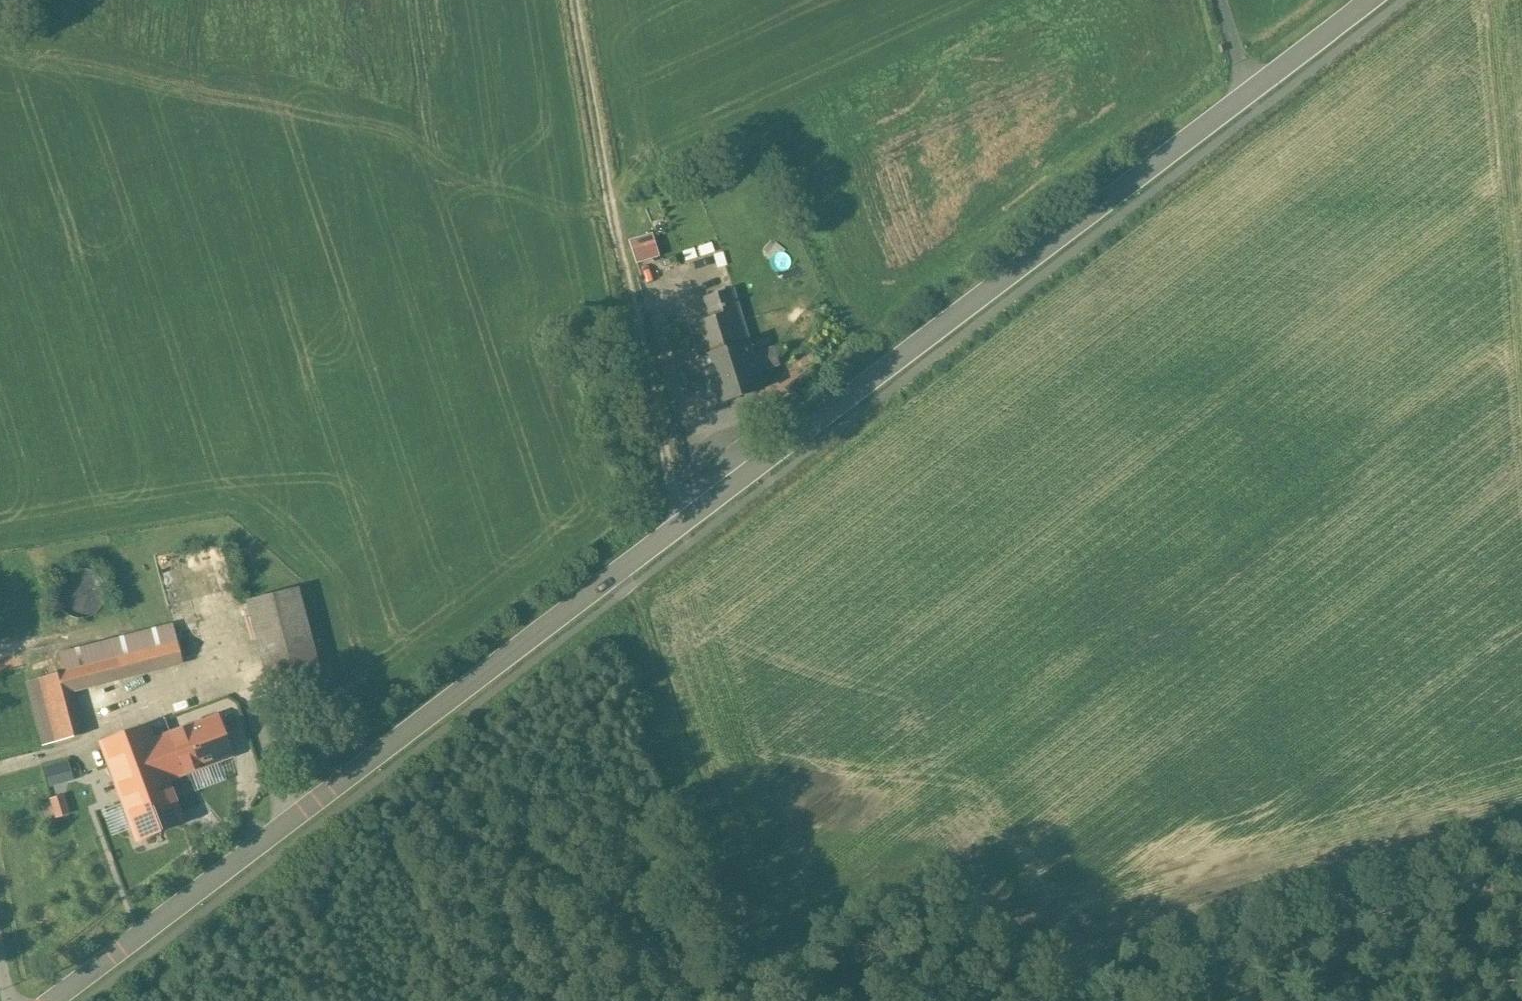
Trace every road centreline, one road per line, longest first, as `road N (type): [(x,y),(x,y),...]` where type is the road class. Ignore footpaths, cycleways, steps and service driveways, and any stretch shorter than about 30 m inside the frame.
road 1 (unclassified): [(63,1000),(1371,0)]
road 2 (track): [(577,0),(647,392),(663,458),(698,535)]

